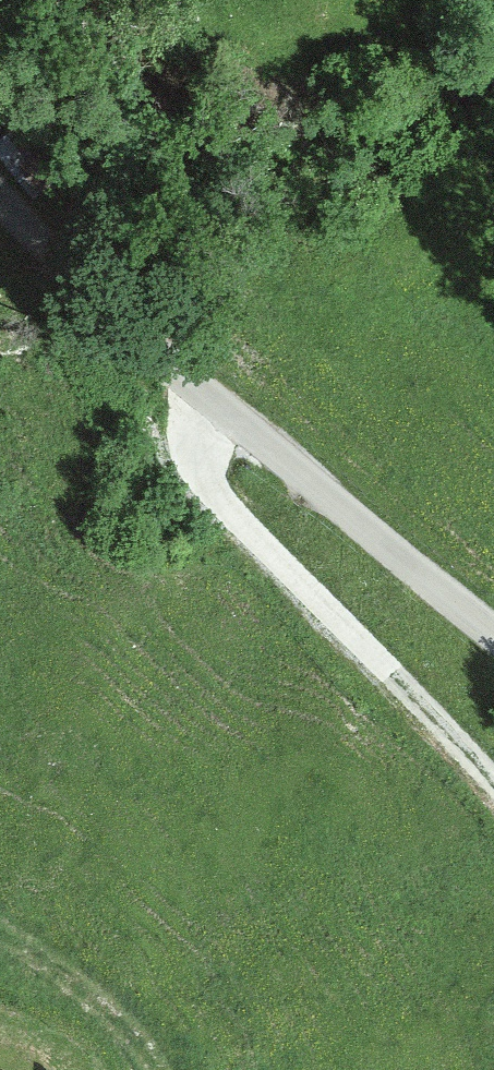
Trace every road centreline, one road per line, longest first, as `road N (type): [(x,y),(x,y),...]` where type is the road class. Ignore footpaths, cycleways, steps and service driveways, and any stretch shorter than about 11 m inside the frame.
road 1 (unclassified): [(493,625),(201,387),(0,177)]
road 2 (track): [(215,398),(185,445),(192,495),(386,662),(493,784)]

